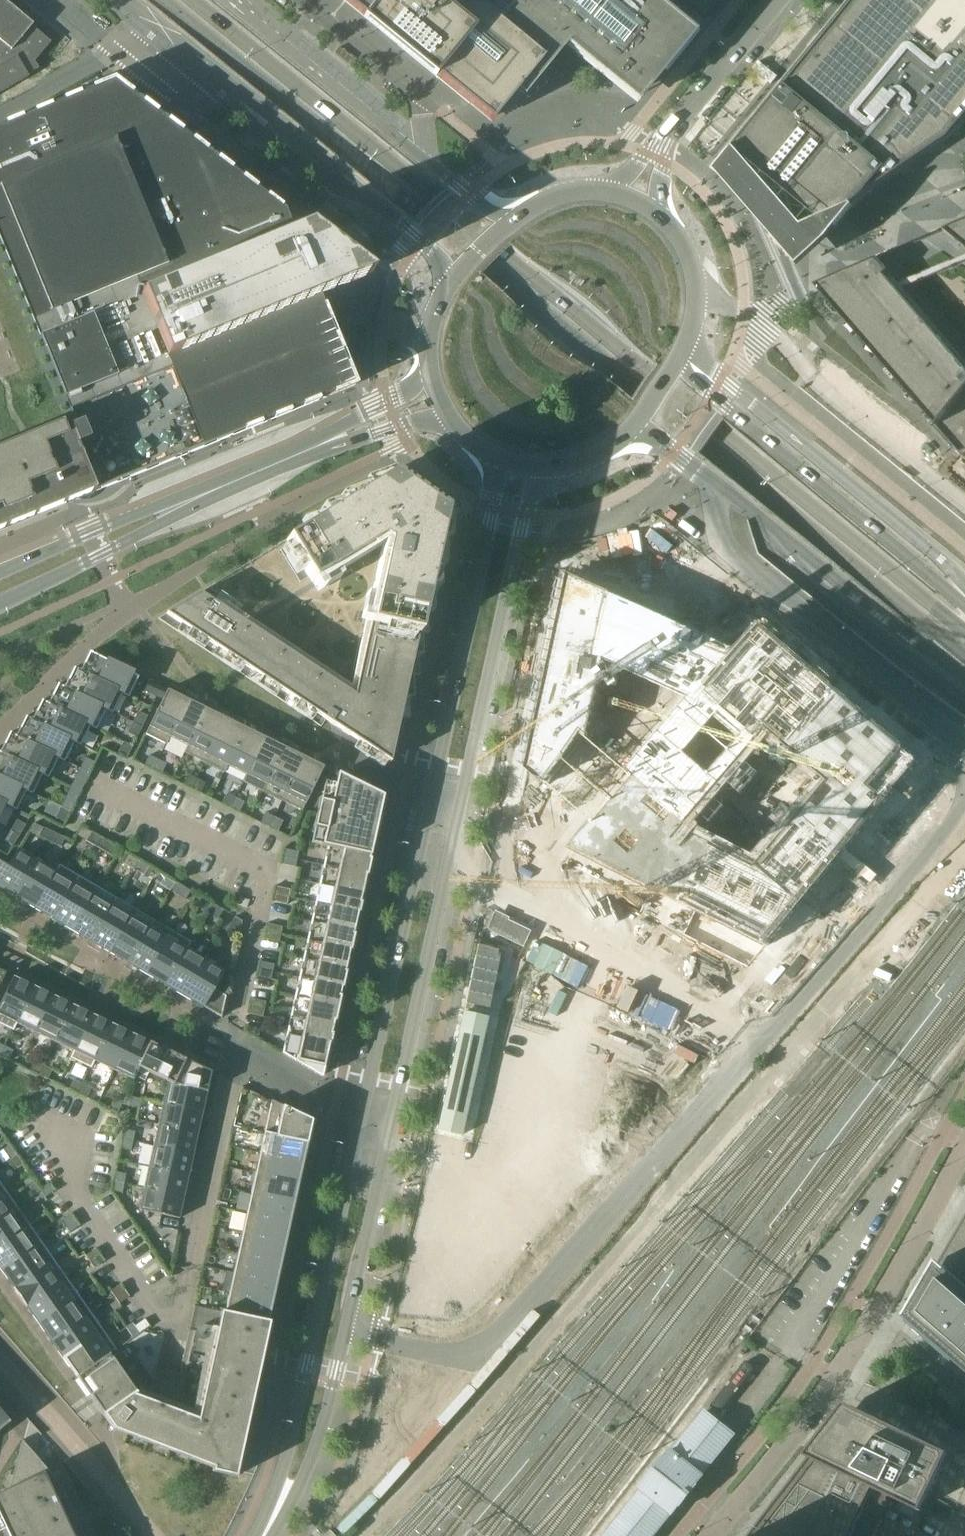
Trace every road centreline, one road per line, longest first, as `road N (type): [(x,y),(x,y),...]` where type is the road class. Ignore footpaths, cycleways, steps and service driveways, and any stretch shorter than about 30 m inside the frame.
road 1 (residential): [(266,1535),(302,1482),(335,1382),(522,528),(542,478),(560,466)]
road 2 (residential): [(490,453),(492,508),(434,800),(309,1363),(260,1535)]
road 3 (secondary): [(161,0),(964,661)]
road 4 (secondary): [(964,627),(194,0)]
road 5 (tertiary): [(164,27),(436,254),(451,284)]
road 6 (secondary): [(964,606),(699,385),(683,350)]
road 7 (secondary): [(714,484),(964,674)]
road 8 (tertiary): [(428,159),(238,0)]
road 9 (tertiary): [(0,603),(143,535),(212,489)]
road 10 (tertiary): [(212,489),(0,573)]
road 11 (unclassified): [(428,159),(418,92),(301,0)]
road 12 (unclassified): [(707,1535),(835,1379)]
road 13 (unclassified): [(662,144),(778,0)]
road 14 (unclassified): [(874,1314),(964,1154)]
road 15 (residential): [(835,1379),(964,1441)]
road 16 (unclassified): [(49,0),(108,52),(164,27)]
road 17 (tertiary): [(683,350),(695,282),(665,220)]
road 18 (tertiary): [(429,368),(414,390),(326,442)]
road 19 (tertiary): [(326,442),(451,418)]
road 20 (tertiary): [(326,442),(212,489)]
road 21 (residential): [(964,1396),(874,1314)]

